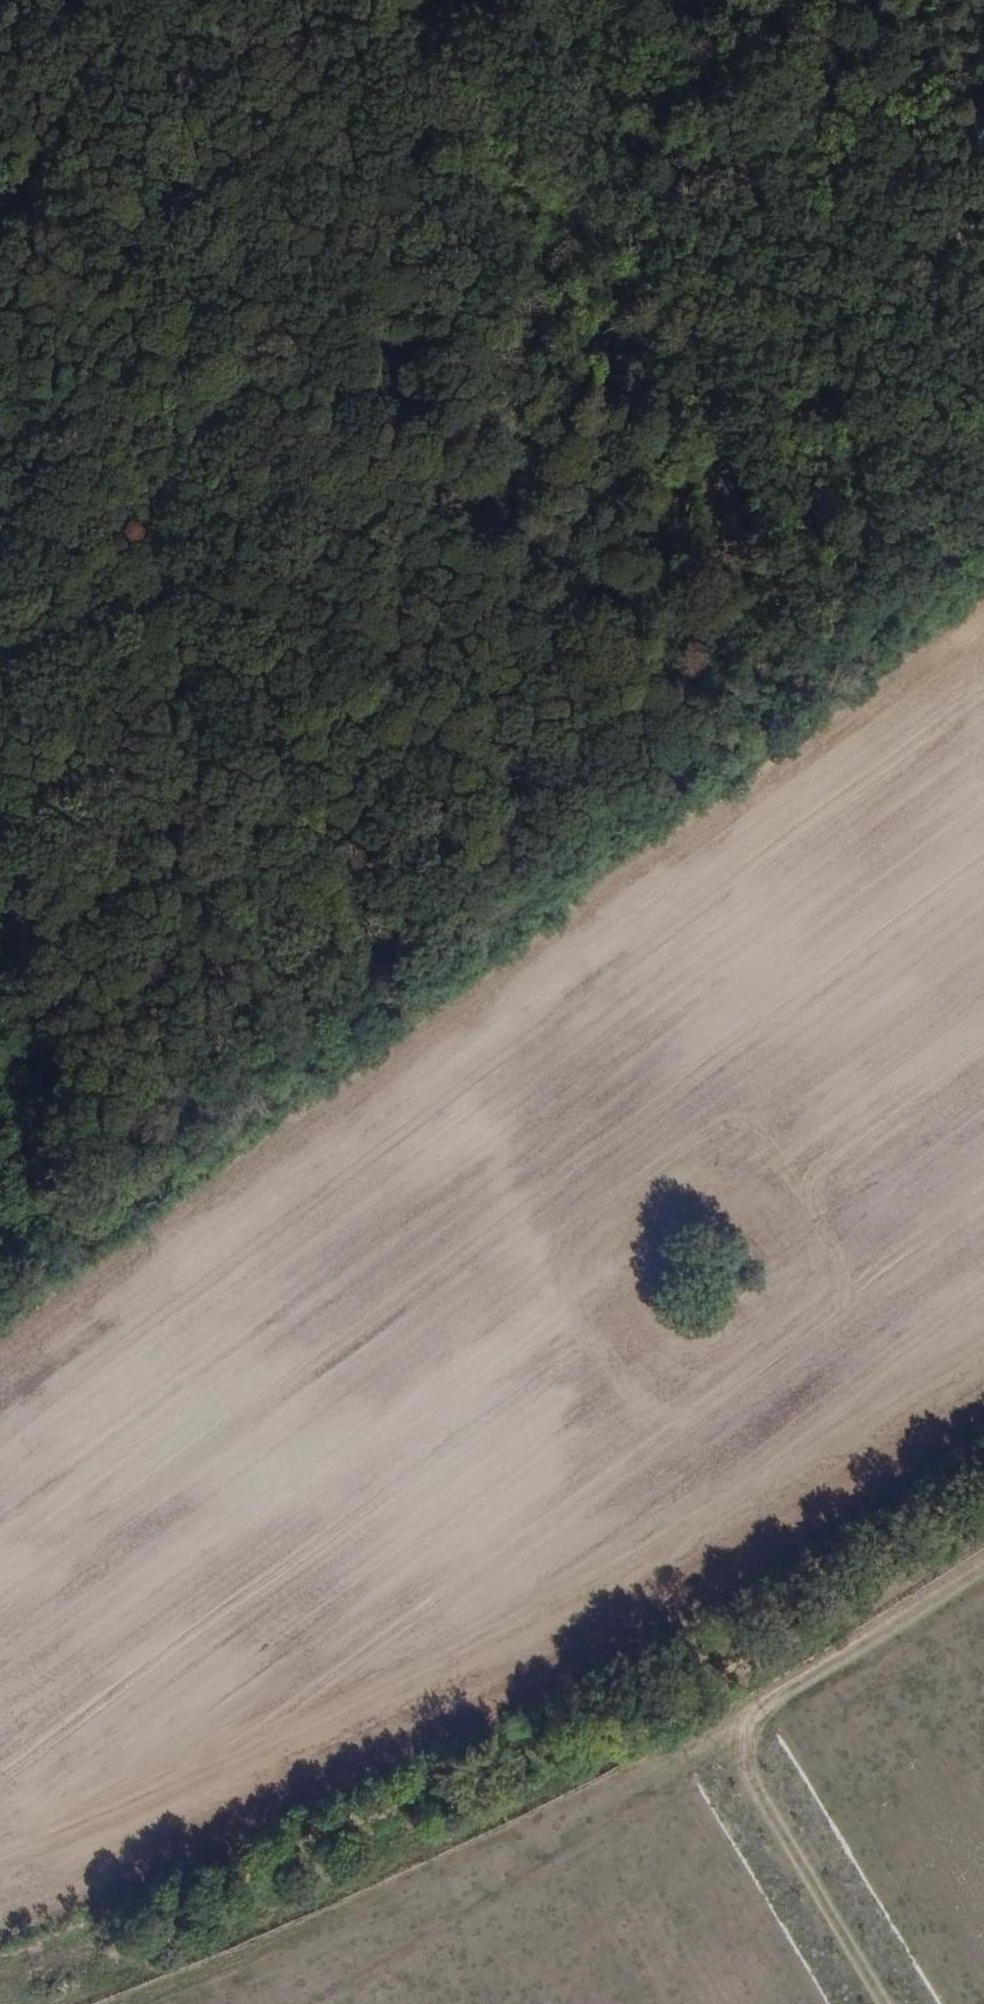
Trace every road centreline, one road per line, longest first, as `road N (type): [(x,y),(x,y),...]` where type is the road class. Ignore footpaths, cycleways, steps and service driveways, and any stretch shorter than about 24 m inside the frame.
road 1 (track): [(983,527),(0,1279)]
road 2 (track): [(983,1485),(612,1717),(0,1996)]

